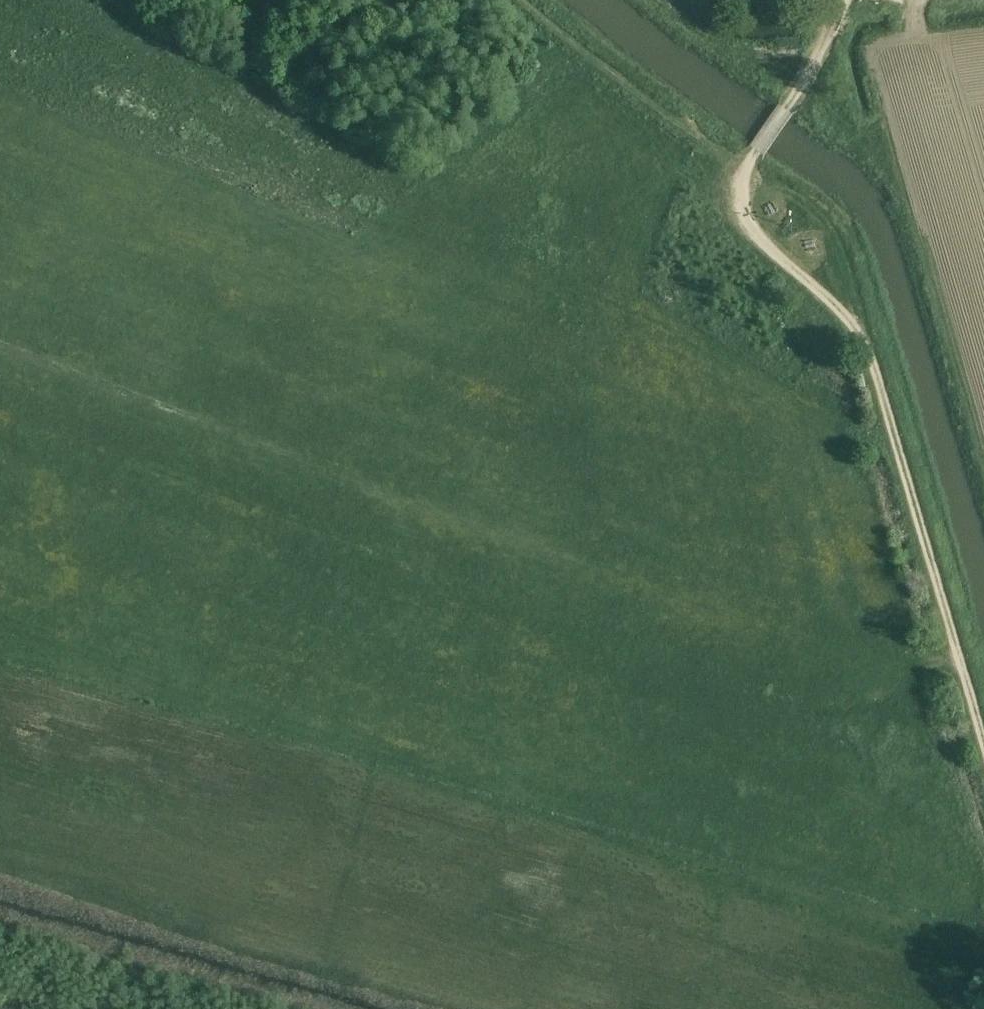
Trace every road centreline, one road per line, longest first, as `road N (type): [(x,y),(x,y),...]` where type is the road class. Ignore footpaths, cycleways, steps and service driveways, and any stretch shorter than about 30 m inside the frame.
road 1 (track): [(983,737),(866,339),(758,235),(738,202),(756,150),(846,0)]

